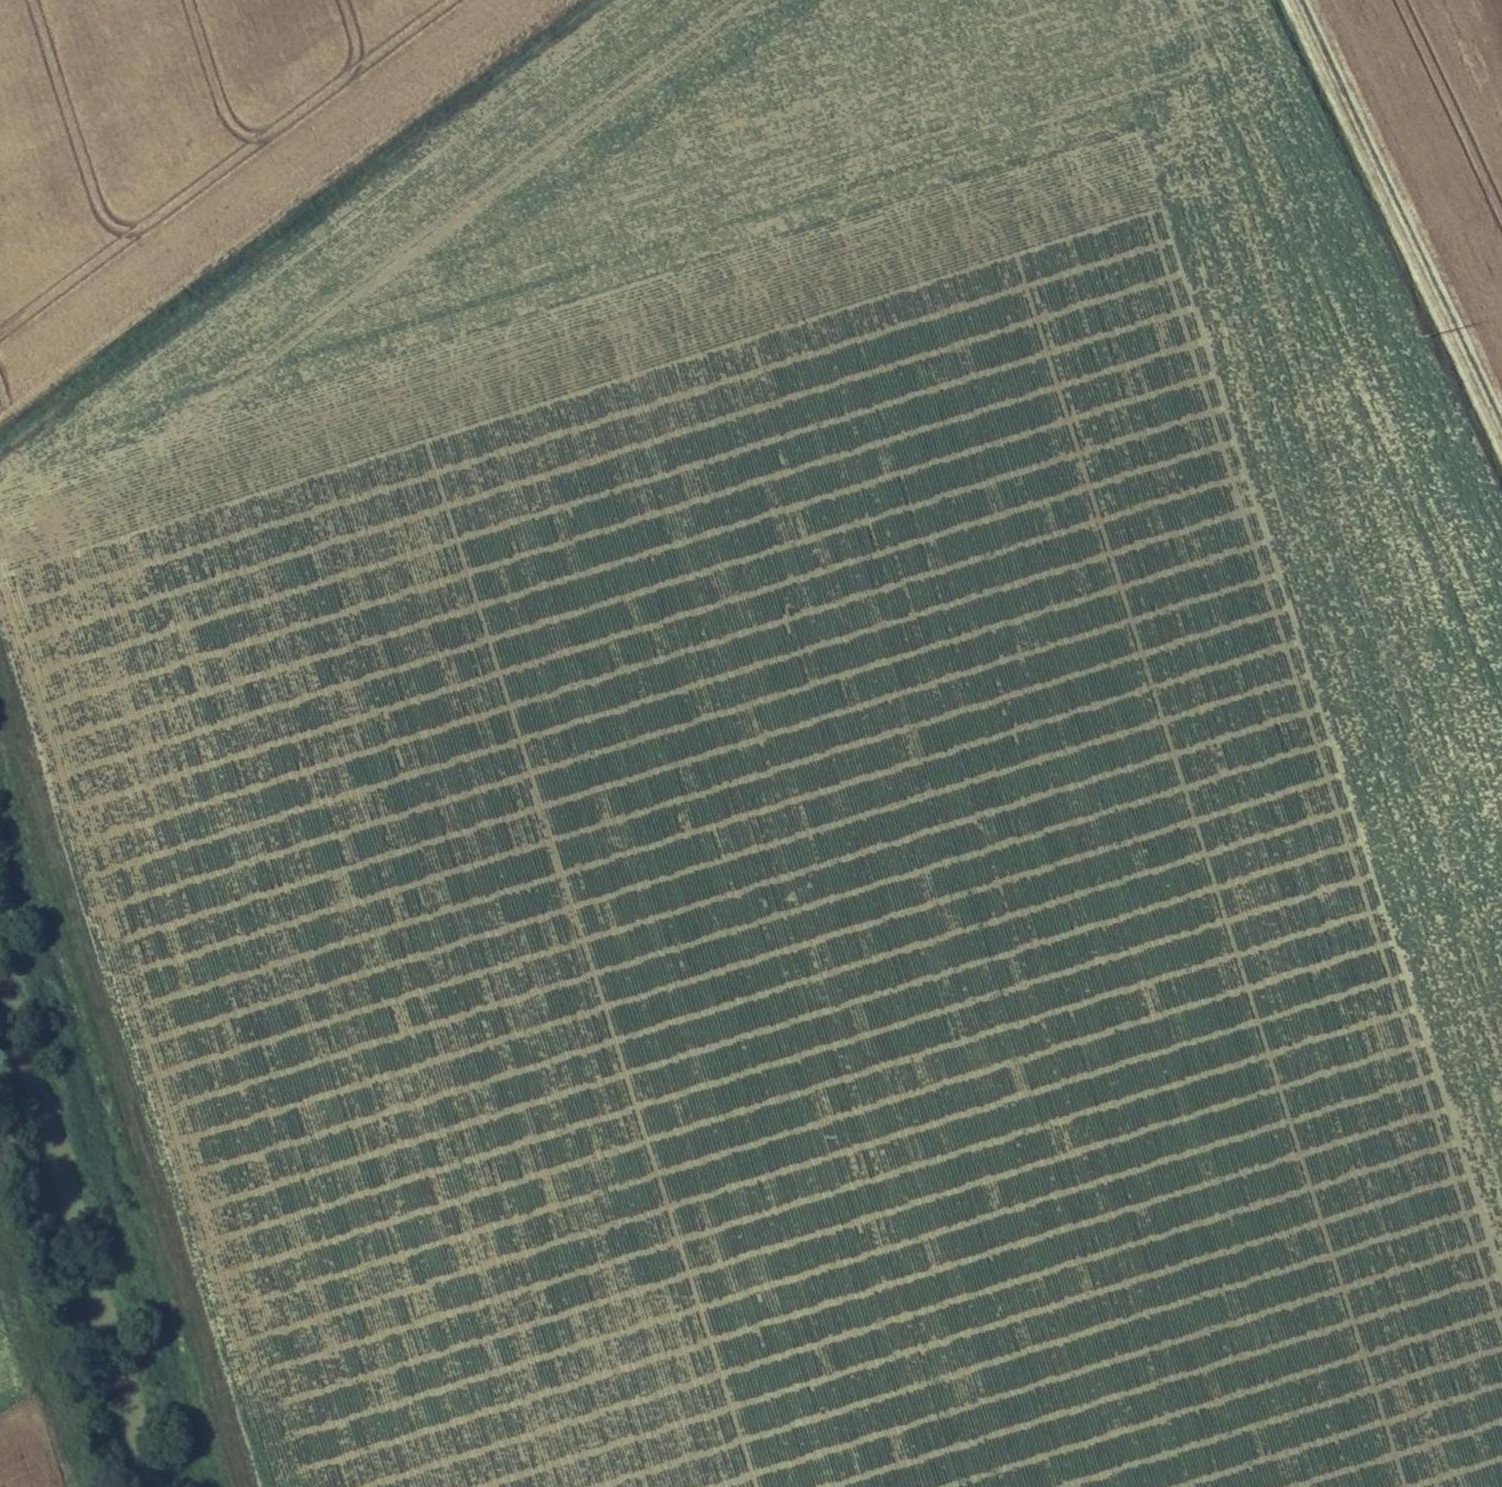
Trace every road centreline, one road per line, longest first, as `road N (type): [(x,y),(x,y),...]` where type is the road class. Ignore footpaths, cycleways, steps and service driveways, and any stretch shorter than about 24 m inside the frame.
road 1 (track): [(239,1486),(0,701)]
road 2 (track): [(1304,0),(1501,422)]

